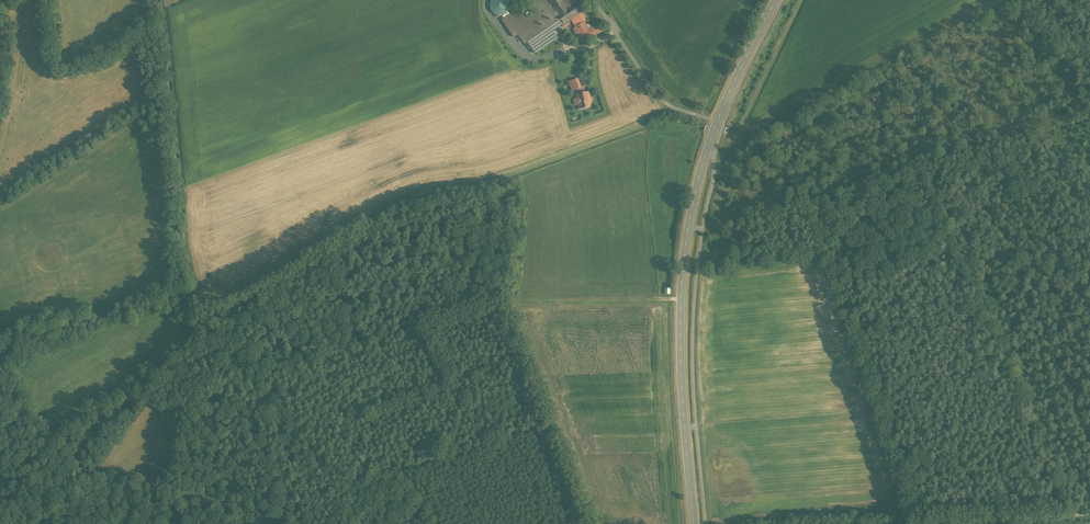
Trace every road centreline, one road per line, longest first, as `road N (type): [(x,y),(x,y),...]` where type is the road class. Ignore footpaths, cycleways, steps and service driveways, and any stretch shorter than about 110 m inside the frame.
road 1 (primary): [(694,523),(681,310),(688,229),(717,123)]
road 2 (unclassified): [(717,123),(653,86),(594,0)]
road 3 (track): [(1089,515),(922,523)]
road 4 (primary): [(717,123),(775,0)]

